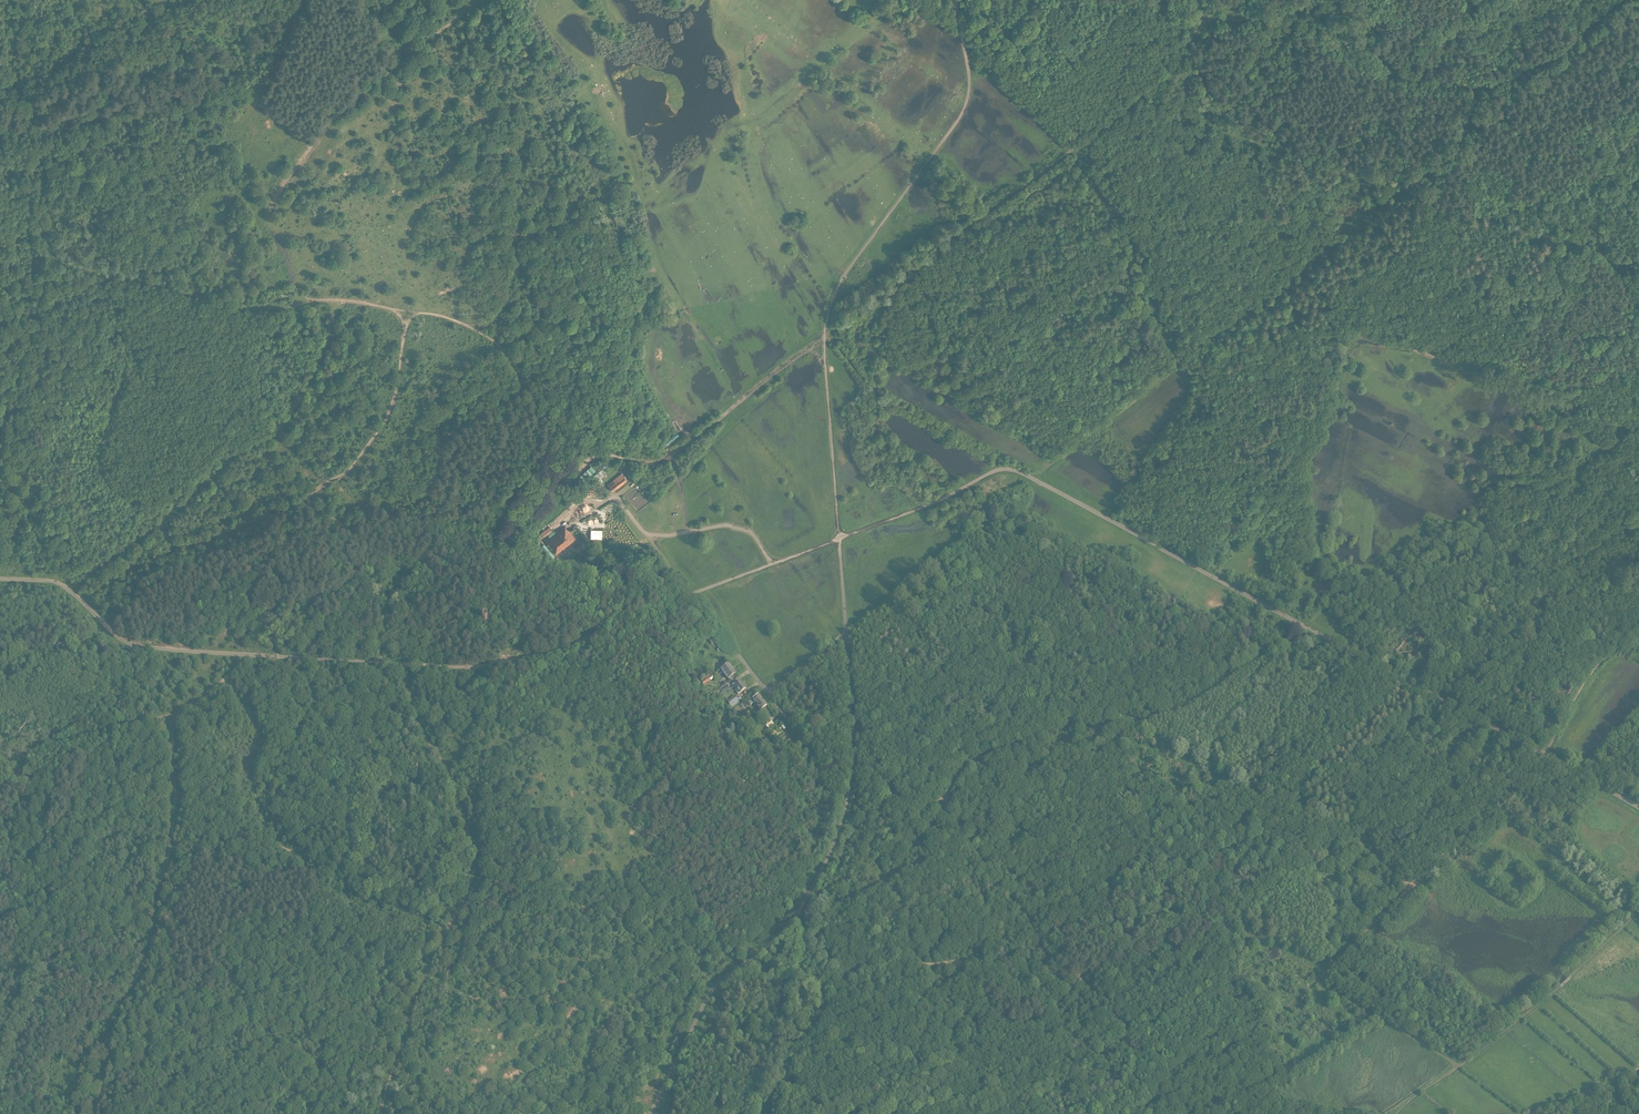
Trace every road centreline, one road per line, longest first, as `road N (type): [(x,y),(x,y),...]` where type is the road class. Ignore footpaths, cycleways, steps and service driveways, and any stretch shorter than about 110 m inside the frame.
road 1 (unclassified): [(1638,804),(1009,466),(840,538)]
road 2 (unclassified): [(0,579),(63,585),(135,643),(457,663),(545,654),(840,538)]
road 3 (track): [(771,563),(756,536),(734,527),(645,537),(616,499),(564,525)]
road 4 (track): [(794,921),(842,972),(841,986),(793,1044),(766,1113)]
road 5 (track): [(824,334),(672,458)]
road 6 (track): [(1638,626),(1598,663),(1543,753)]

